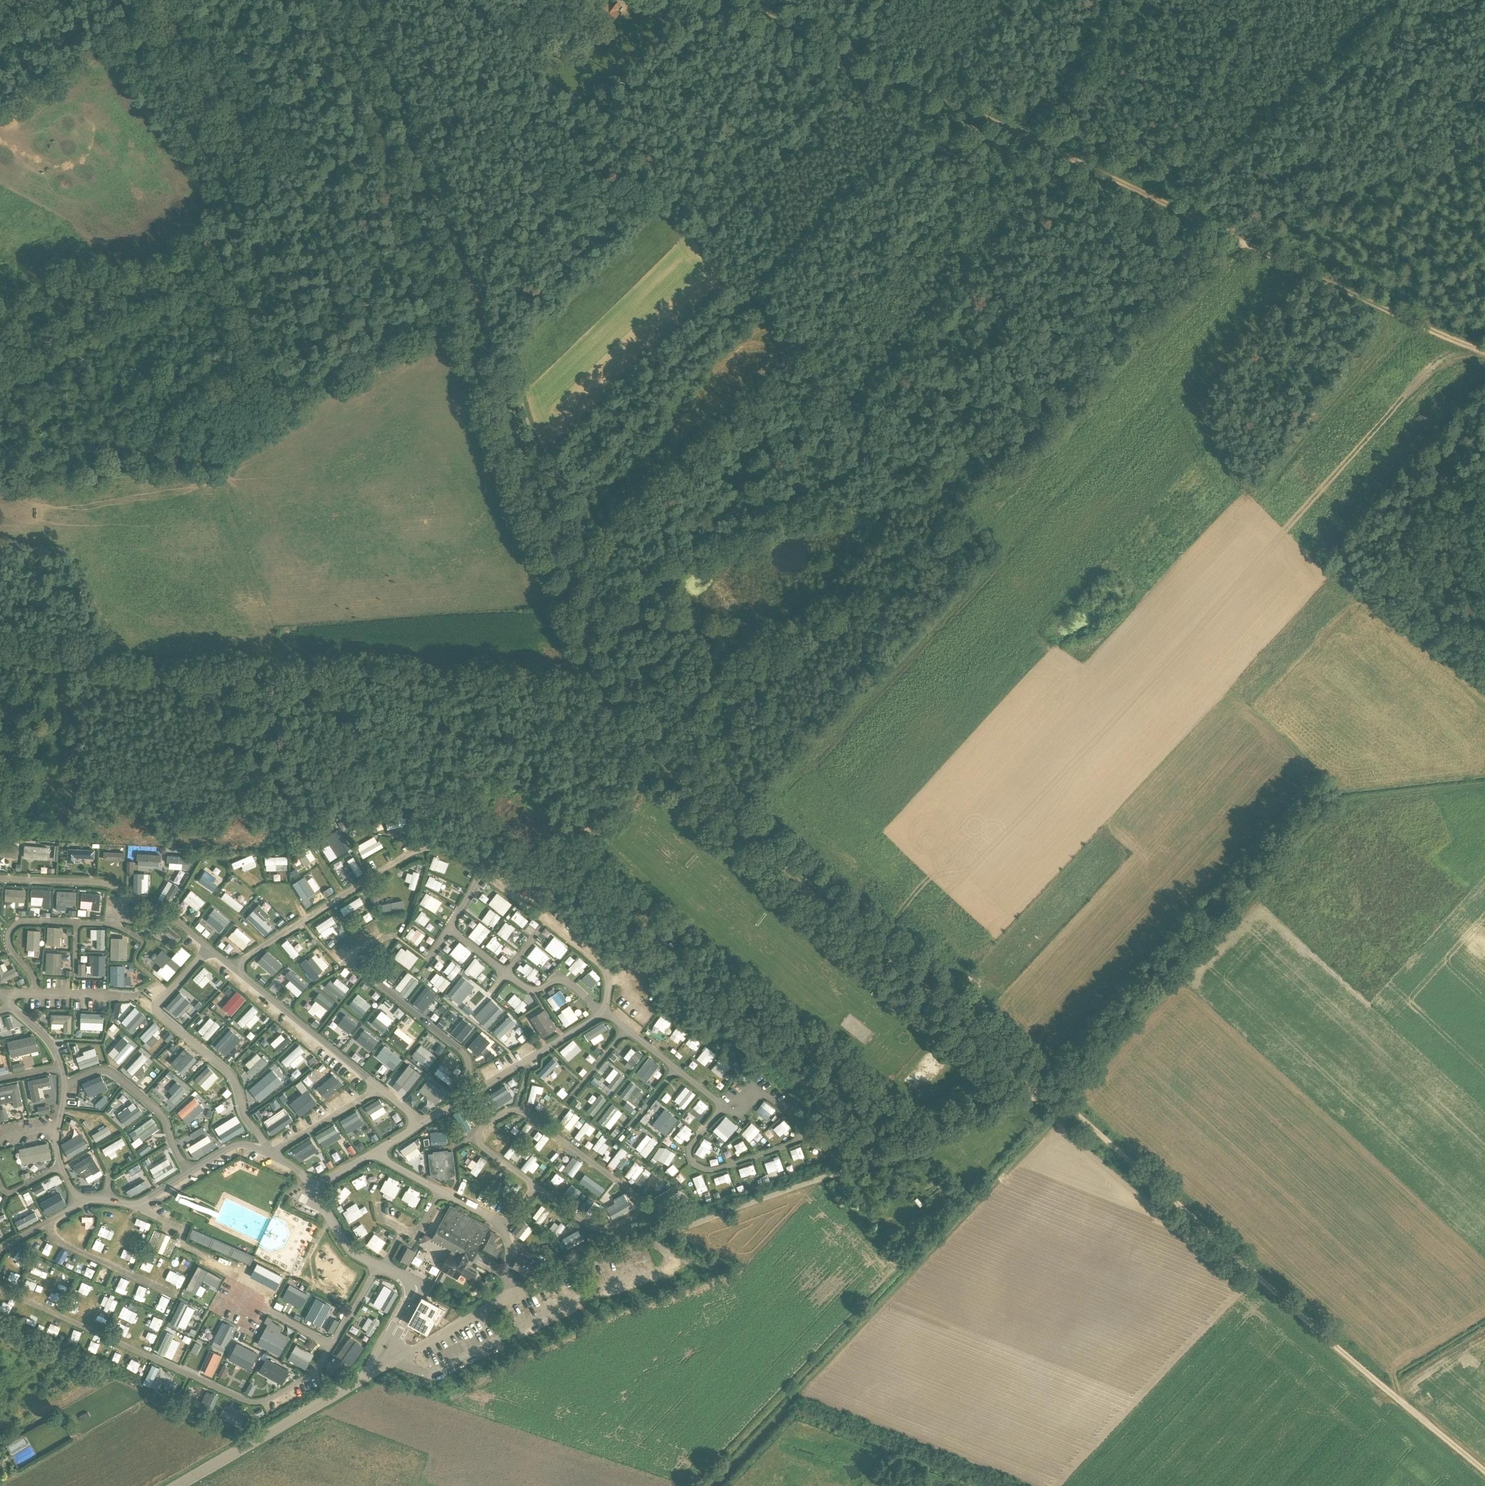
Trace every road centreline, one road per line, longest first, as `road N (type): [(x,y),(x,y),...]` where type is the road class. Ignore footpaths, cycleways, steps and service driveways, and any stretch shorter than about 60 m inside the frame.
road 1 (unclassified): [(183,1485),(508,1299),(735,1207),(1039,1099)]
road 2 (track): [(580,624),(367,0)]
road 3 (track): [(596,675),(636,741),(1039,1099)]
road 4 (track): [(0,657),(596,675)]
road 5 (track): [(1484,1477),(1064,1108),(1039,1099)]
road 6 (track): [(999,128),(721,0)]
road 7 (track): [(1484,350),(1233,236)]
road 8 (track): [(1211,226),(1018,137)]
road 9 (track): [(0,122),(169,0)]

